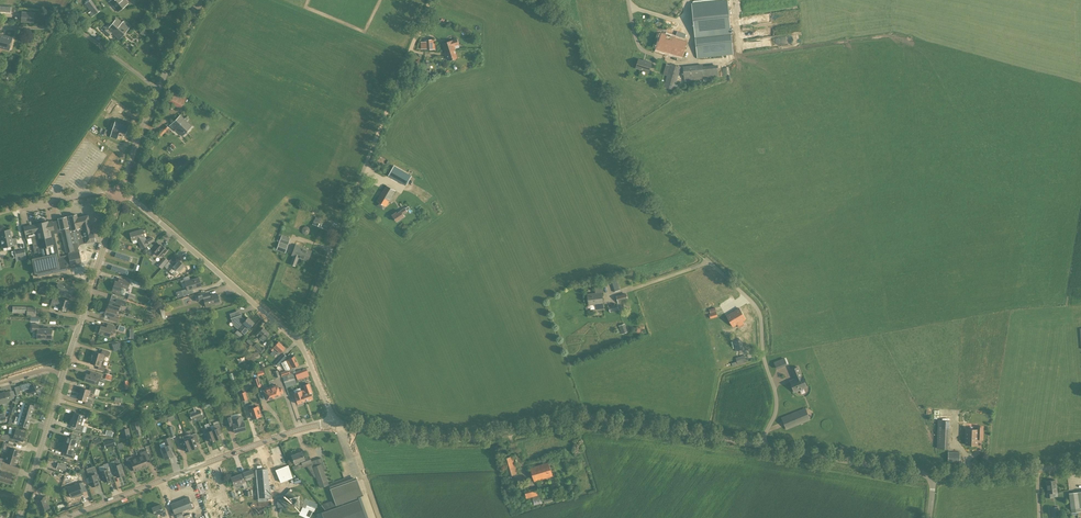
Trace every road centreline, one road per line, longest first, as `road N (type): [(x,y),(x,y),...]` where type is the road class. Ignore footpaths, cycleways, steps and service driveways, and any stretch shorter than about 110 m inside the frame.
road 1 (tertiary): [(761,445),(592,422),(479,439),(375,429)]
road 2 (tertiary): [(63,517),(299,429),(333,425)]
road 3 (unclassified): [(761,445),(776,404),(755,306),(707,261),(639,288)]
road 4 (unclassified): [(299,342),(120,191)]
road 5 (unclassified): [(299,342),(371,156)]
road 6 (tertiary): [(64,373),(120,191)]
road 7 (tertiary): [(935,473),(761,445)]
road 8 (track): [(371,156),(432,0)]
road 9 (tertiary): [(19,517),(64,373)]
road 10 (residential): [(30,28),(81,32),(158,89)]
road 11 (tertiary): [(1080,462),(935,473)]
road 12 (unclassified): [(0,213),(120,191)]

